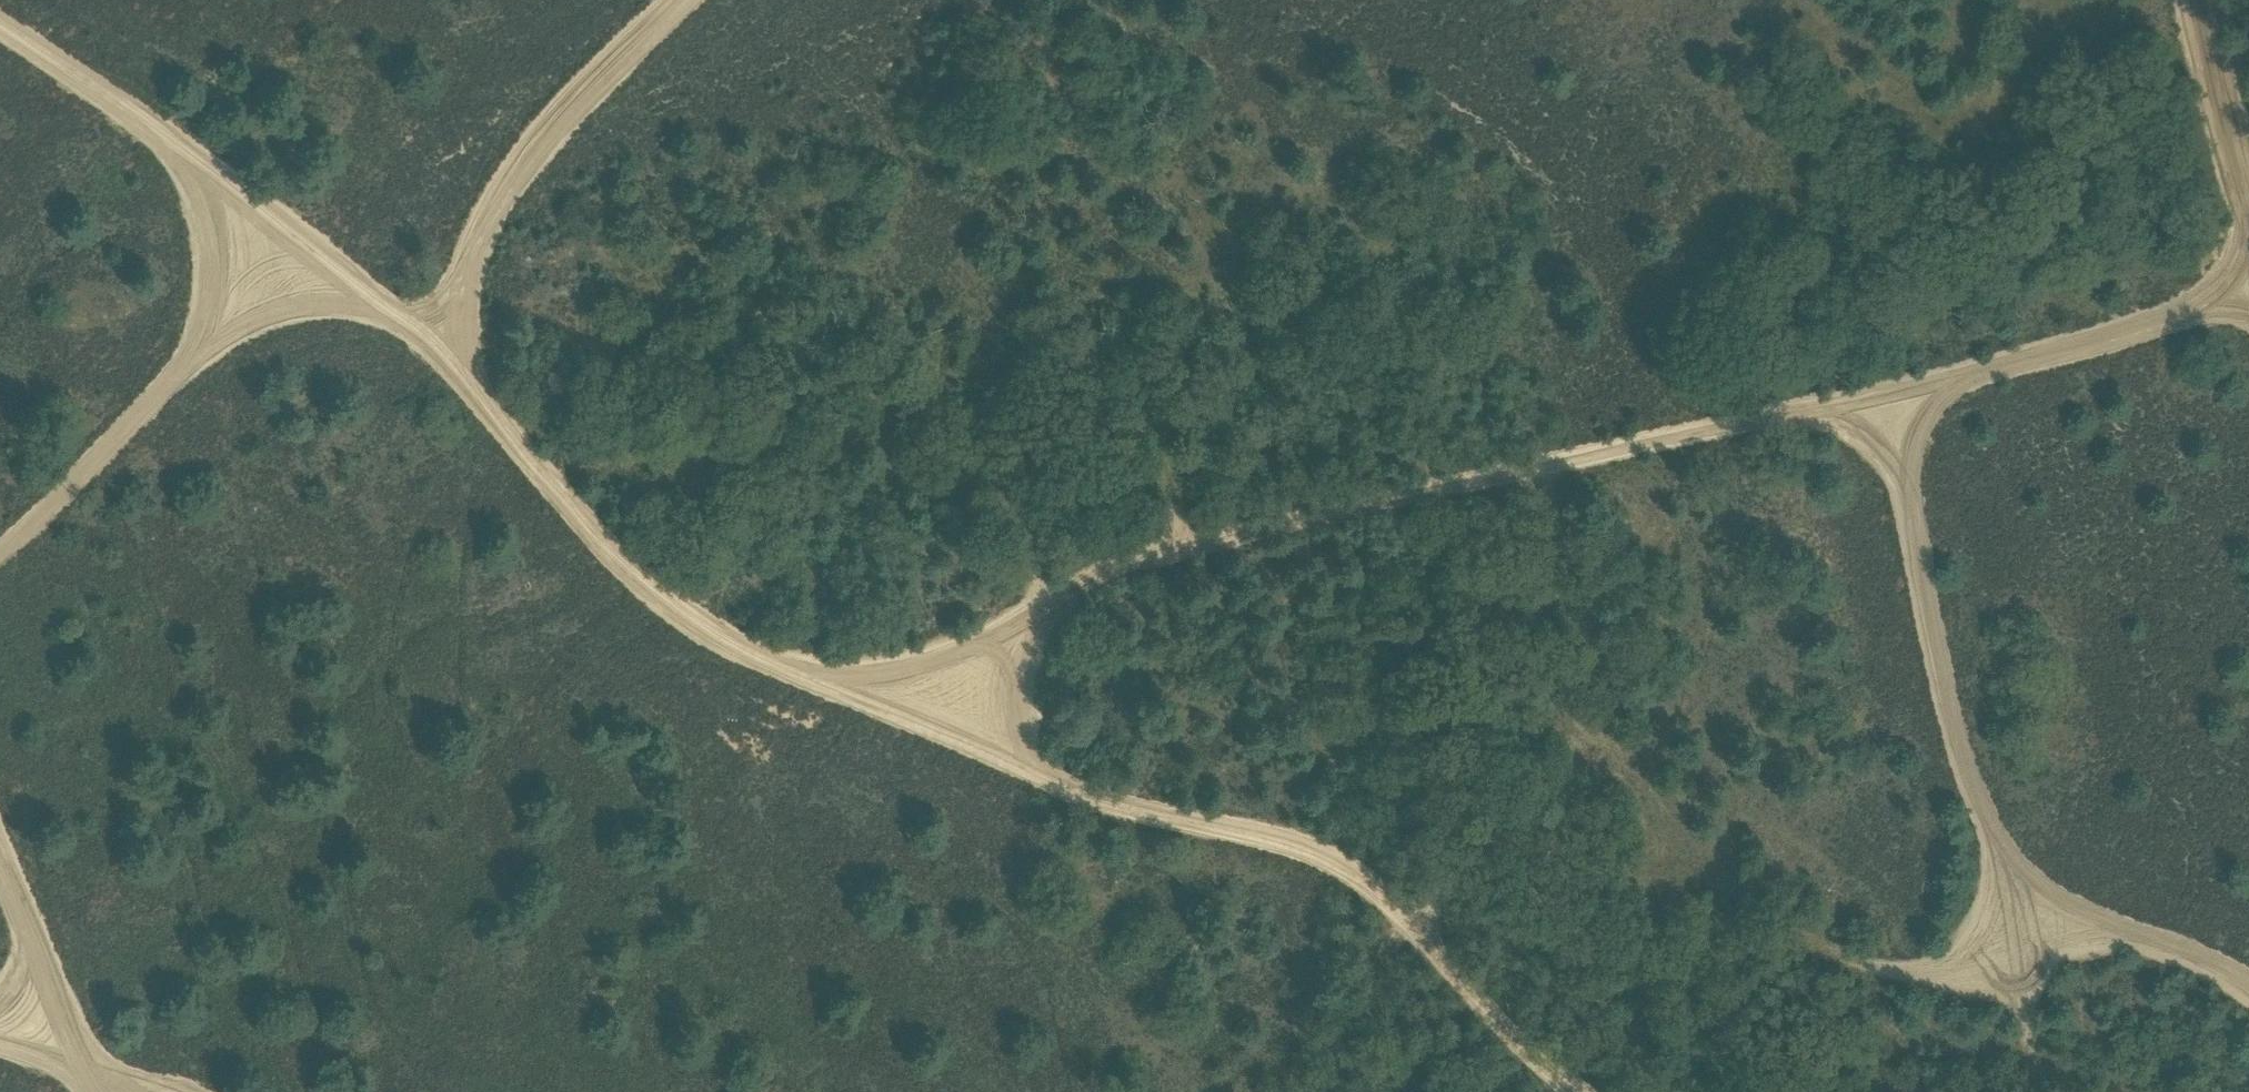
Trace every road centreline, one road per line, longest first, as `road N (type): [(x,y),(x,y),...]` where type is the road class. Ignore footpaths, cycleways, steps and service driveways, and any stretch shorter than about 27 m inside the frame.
road 1 (track): [(2199,0),(2248,219)]

